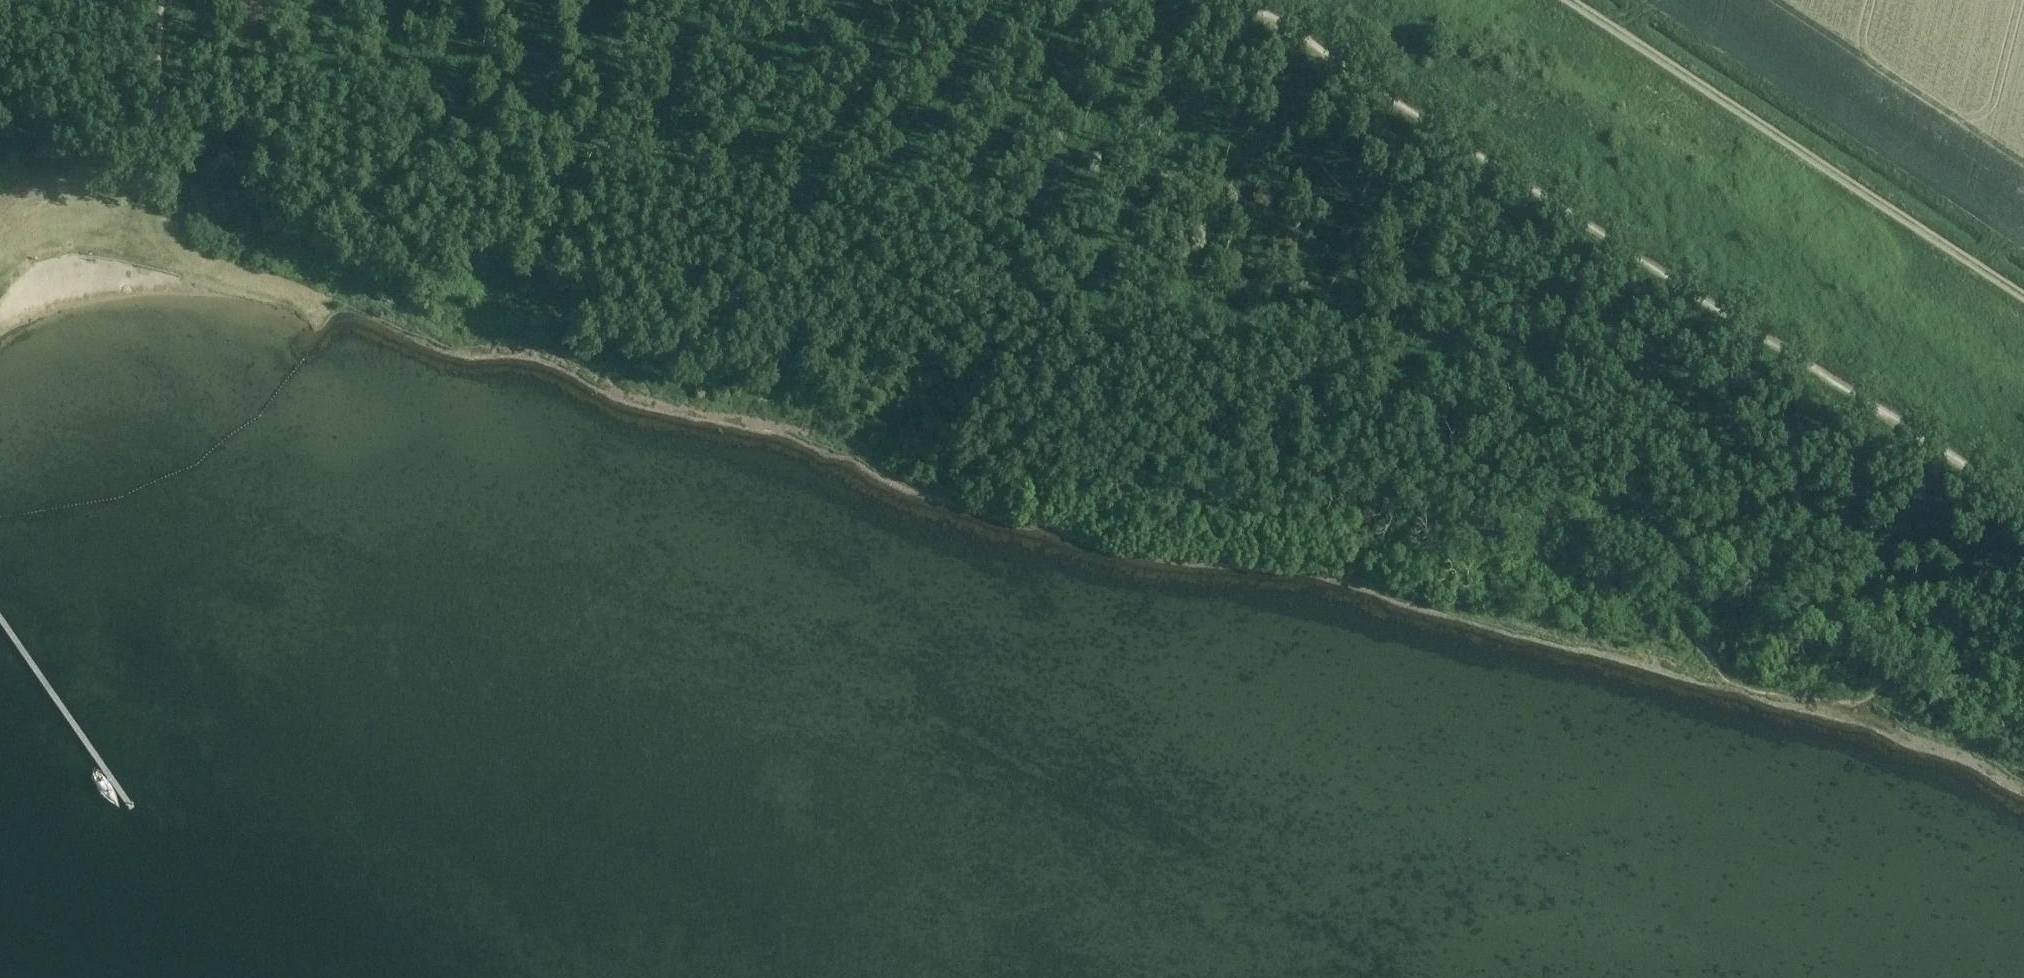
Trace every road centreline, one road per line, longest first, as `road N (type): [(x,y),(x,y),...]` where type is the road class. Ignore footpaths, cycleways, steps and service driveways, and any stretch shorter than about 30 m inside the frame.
road 1 (track): [(2023,502),(1250,0)]
road 2 (track): [(1571,0),(2023,296)]

